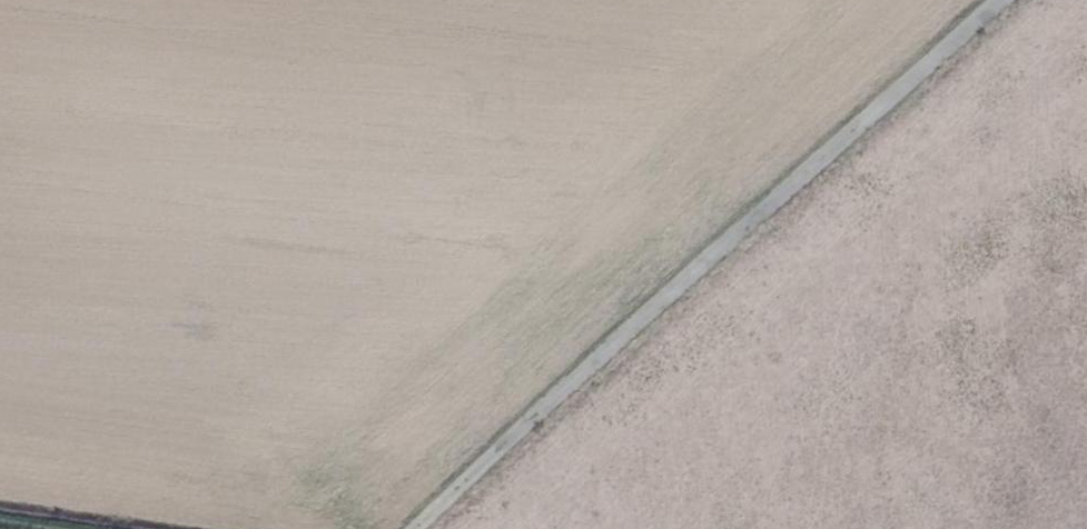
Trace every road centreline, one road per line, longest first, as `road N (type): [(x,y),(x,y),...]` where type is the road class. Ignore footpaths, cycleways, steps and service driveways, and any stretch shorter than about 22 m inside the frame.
road 1 (track): [(1001,0),(414,528)]

